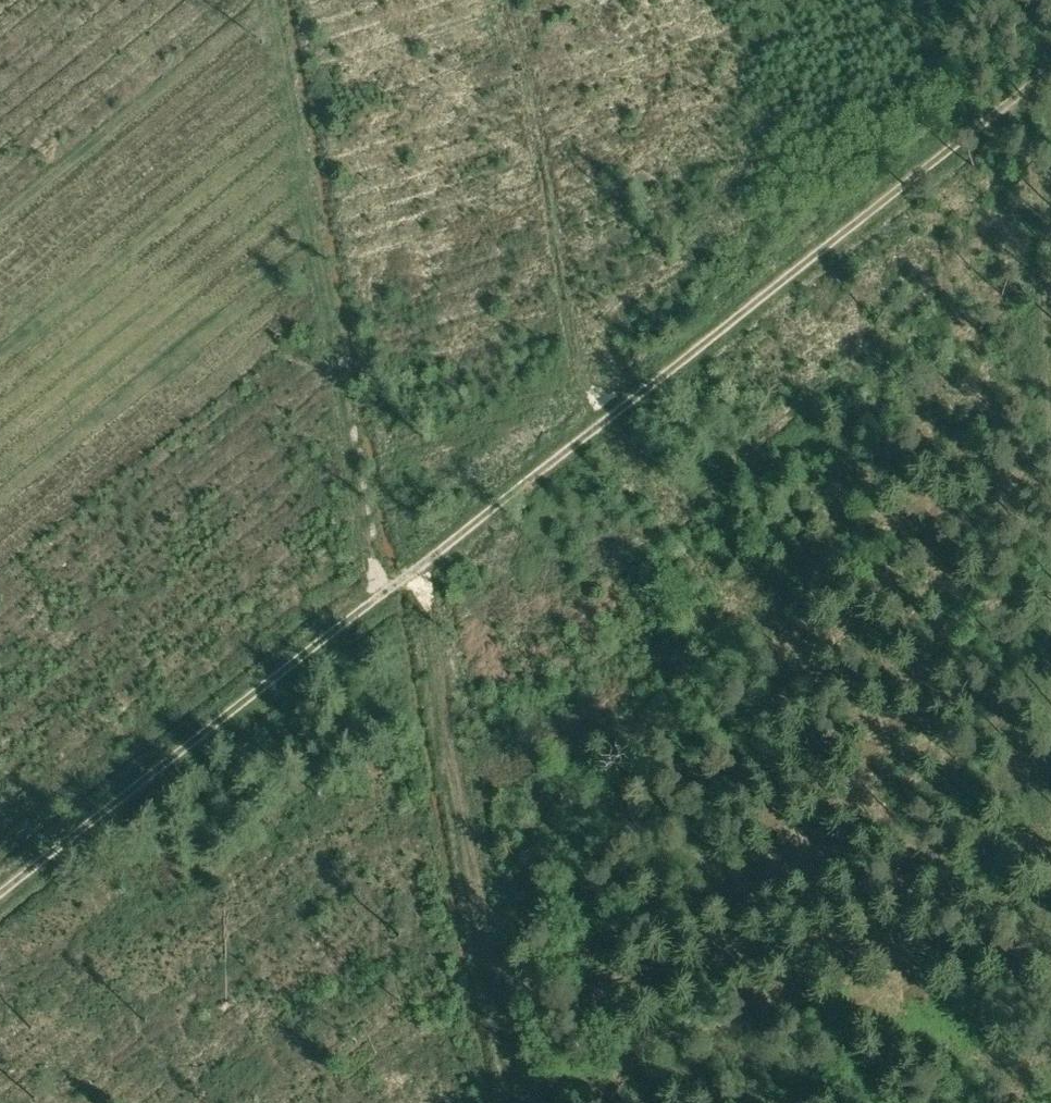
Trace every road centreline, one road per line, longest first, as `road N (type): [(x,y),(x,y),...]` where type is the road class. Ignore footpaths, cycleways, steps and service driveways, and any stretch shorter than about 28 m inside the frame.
road 1 (track): [(1050,66),(0,902)]
road 2 (track): [(410,575),(506,1102)]

